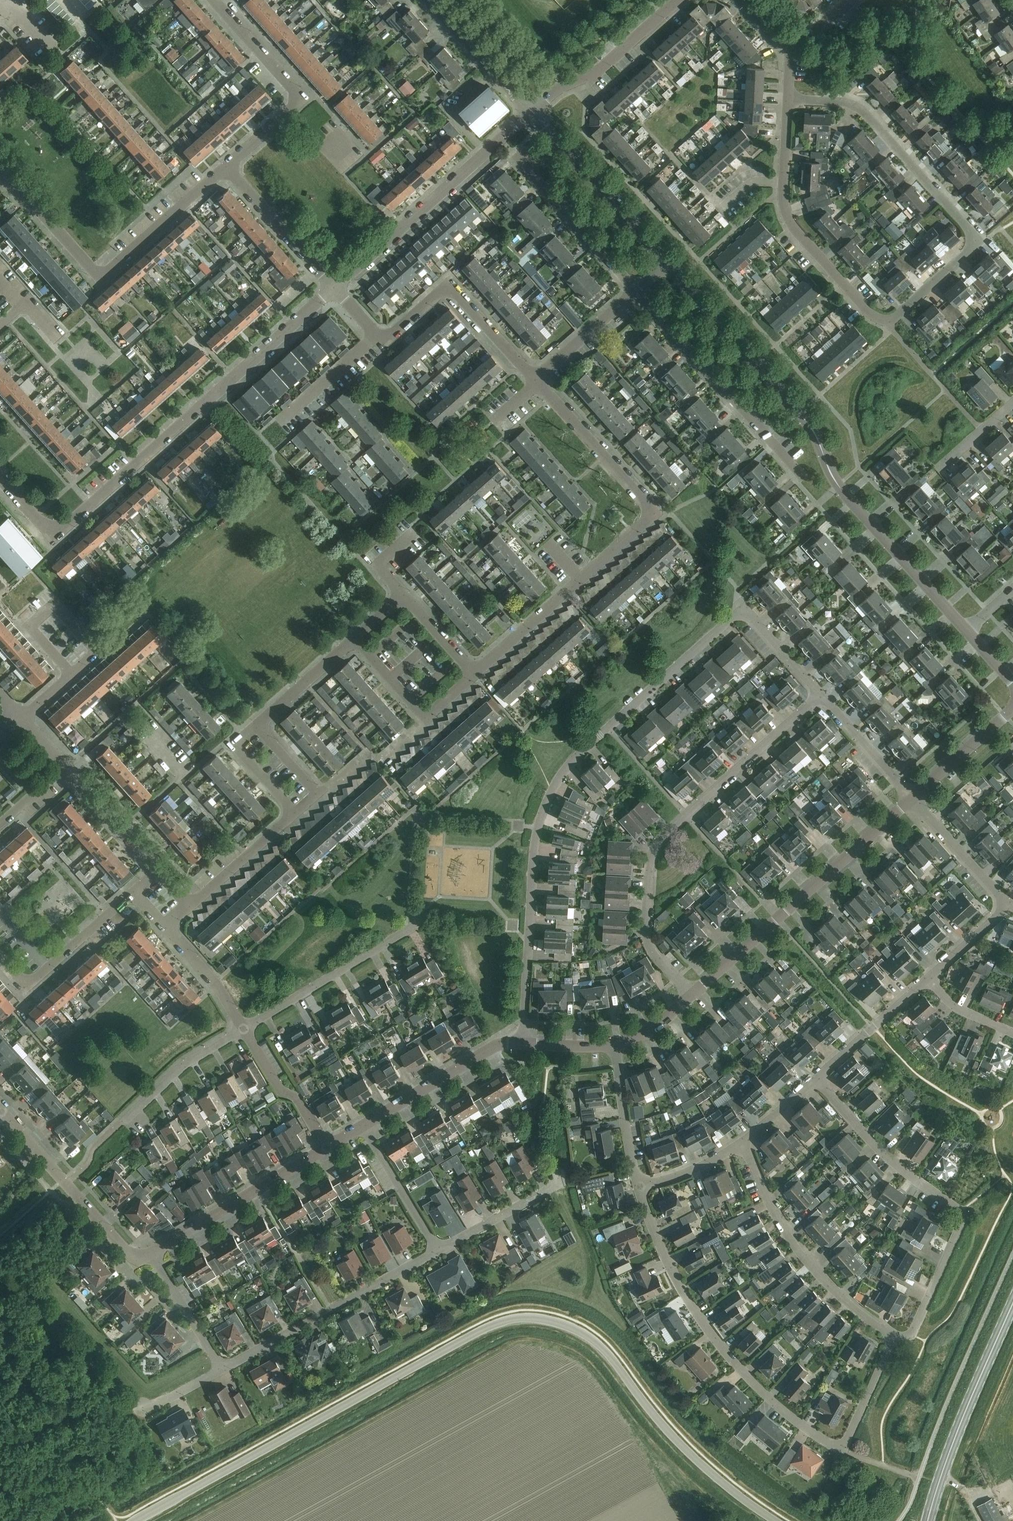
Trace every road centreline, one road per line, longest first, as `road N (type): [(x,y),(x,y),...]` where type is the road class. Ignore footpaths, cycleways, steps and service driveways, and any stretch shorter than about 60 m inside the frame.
road 1 (unclassified): [(134,1520),(469,1336),(520,1317),(559,1321),(599,1346),(666,1430),(775,1520)]
road 2 (residential): [(821,695),(741,610),(563,771),(534,858),(523,1044)]
road 3 (residential): [(783,181),(792,224),(871,314),(887,321),(969,248),(959,215),(860,110),(788,100)]
road 4 (tertiary): [(965,631),(838,486),(813,428),(666,263)]
road 5 (residential): [(476,674),(653,514),(537,379)]
road 6 (residential): [(688,999),(650,942),(660,843),(821,695)]
road 7 (residential): [(894,1335),(906,1339),(963,1218),(879,1150),(817,1077)]
road 8 (residential): [(841,1448),(747,1374),(709,1332),(681,1291),(640,1186)]
road 9 (residential): [(335,287),(89,508)]
road 10 (residential): [(228,169),(99,279),(0,175)]
road 11 (residential): [(914,800),(688,999)]
road 12 (residential): [(804,477),(635,288)]
road 13 (residential): [(894,1335),(811,1264),(779,1221),(745,1139)]
road 14 (residential): [(221,1369),(438,1251)]
road 15 (secondary): [(928,1520),(1012,1306)]
road 16 (residential): [(537,379),(448,284),(383,341),(377,334)]
road 17 (residential): [(152,1255),(129,1253),(2,1113)]
road 18 (residential): [(327,1148),(152,1255)]
road 19 (residential): [(487,154),(335,287)]
road 20 (tertiary): [(666,263),(532,115)]
road 21 (residential): [(244,1030),(414,926)]
road 22 (residential): [(532,115),(599,70),(678,0)]
road 23 (residential): [(133,892),(27,986),(0,955)]
road 24 (residential): [(523,1044),(499,1044),(364,1127)]
road 25 (residential): [(635,288),(517,157)]
road 26 (residential): [(355,638),(427,719),(476,674)]
road 27 (residential): [(335,287),(228,169)]
road 28 (residential): [(120,1123),(185,1061),(244,1030)]
road 29 (residential): [(817,1077),(924,980)]
road 30 (residential): [(438,1251),(364,1127)]
road 31 (residential): [(327,1148),(244,1030)]
road 32 (residential): [(188,906),(296,814)]
road 33 (residential): [(640,1186),(616,1047)]
road 34 (residential): [(289,111),(291,86),(214,0)]
road 35 (residential): [(914,800),(821,695)]
road 36 (residential): [(438,1251),(558,1179)]
road 37 (residential): [(157,871),(64,767)]
road 38 (residential): [(1004,904),(914,800)]
road 39 (residential): [(89,508),(0,408)]
road 40 (residential): [(537,379),(635,288)]
road 41 (residential): [(221,1369),(152,1255)]
road 42 (residential): [(70,673),(97,650),(55,603),(29,626)]
road 43 (residential): [(256,727),(355,638)]
road 44 (residential): [(914,800),(1012,711)]
road 45 (residential): [(244,1030),(166,928)]
road 46 (residential): [(89,508),(53,539),(0,479)]
road 47 (residential): [(282,419),(377,334)]
road 48 (residential): [(841,1448),(894,1335)]
road 49 (residential): [(296,814),(319,795),(256,727)]
road 50 (residential): [(296,814),(233,747),(256,727)]

